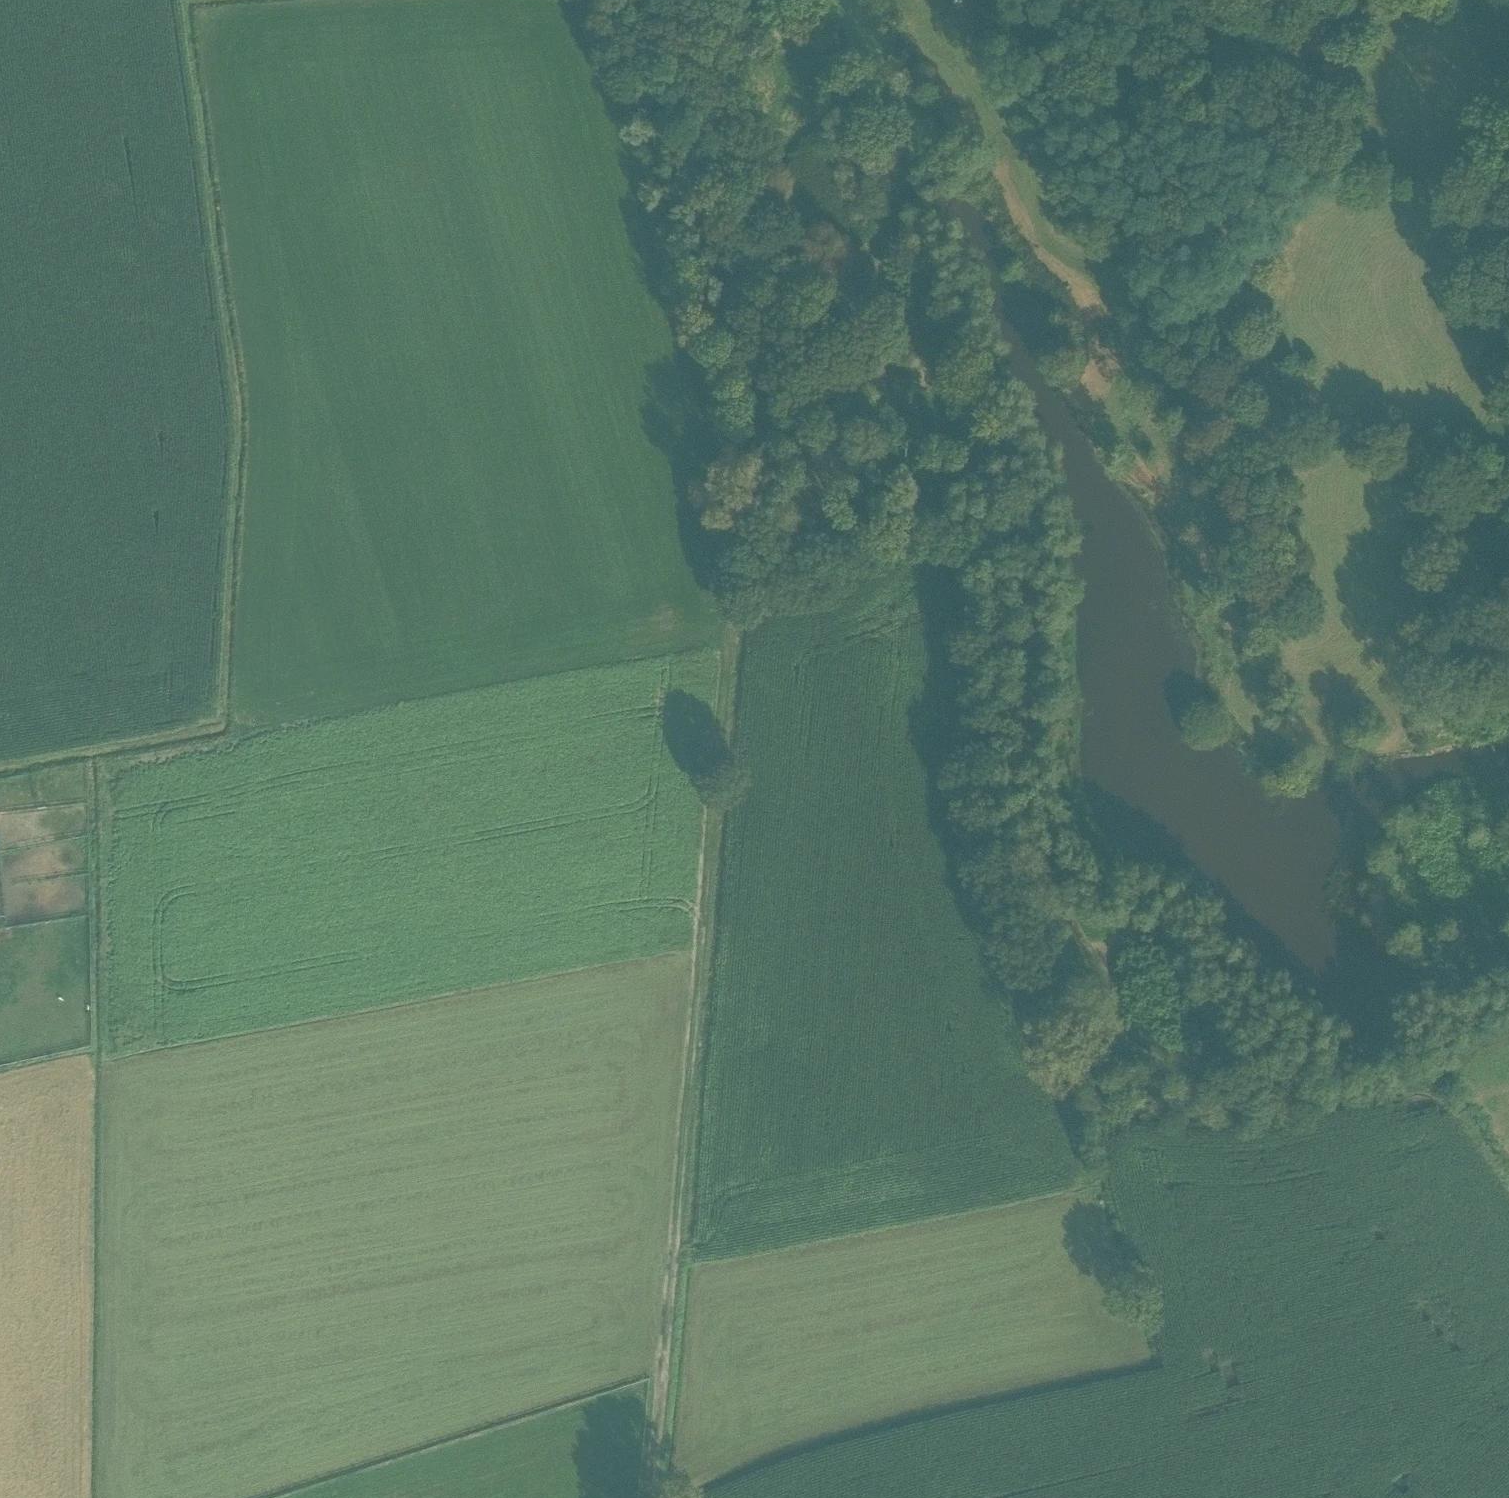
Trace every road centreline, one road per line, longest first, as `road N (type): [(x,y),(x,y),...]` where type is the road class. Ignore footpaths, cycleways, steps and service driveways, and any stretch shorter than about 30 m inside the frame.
road 1 (track): [(662,1497),(739,657)]

